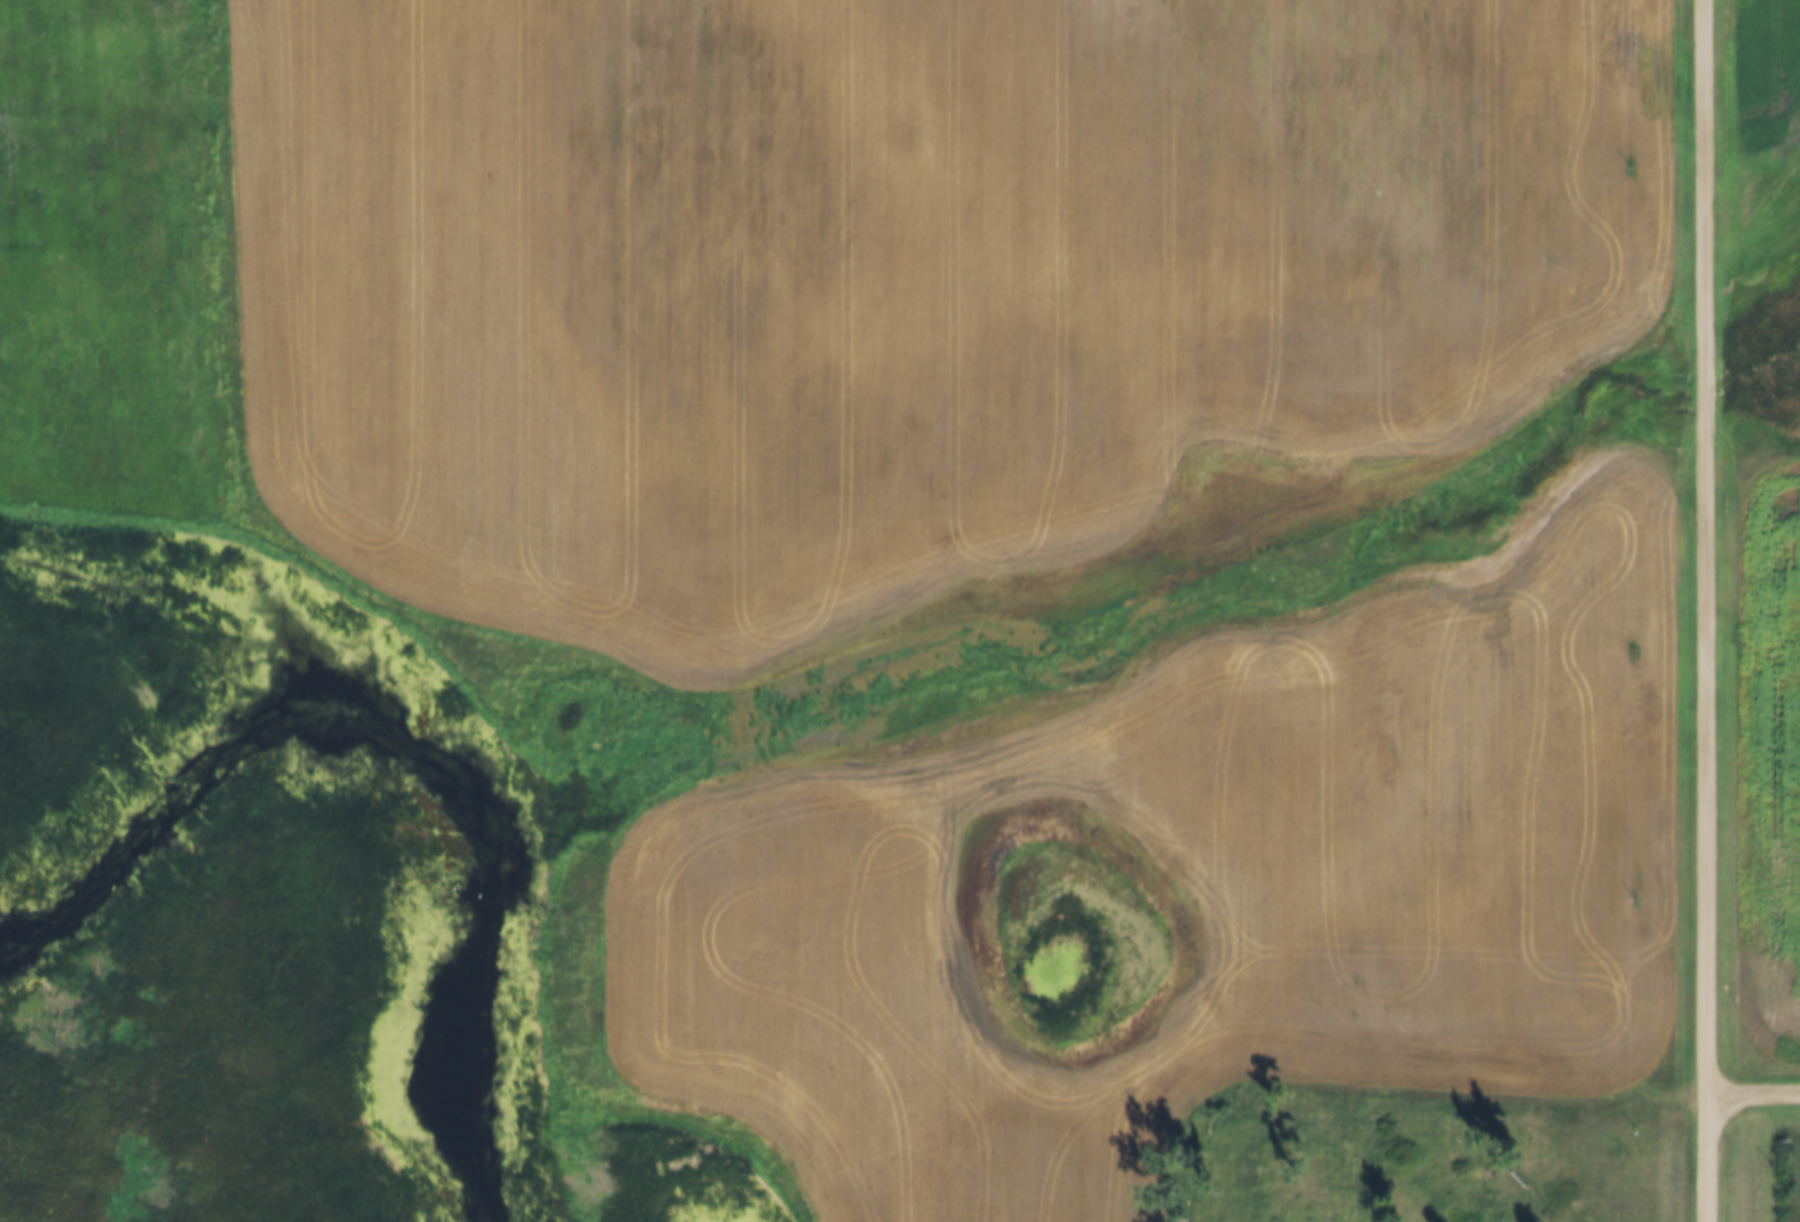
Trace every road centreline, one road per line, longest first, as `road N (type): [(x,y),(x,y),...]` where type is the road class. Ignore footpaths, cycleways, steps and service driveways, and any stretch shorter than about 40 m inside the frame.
road 1 (residential): [(1705,1221),(1701,0)]

